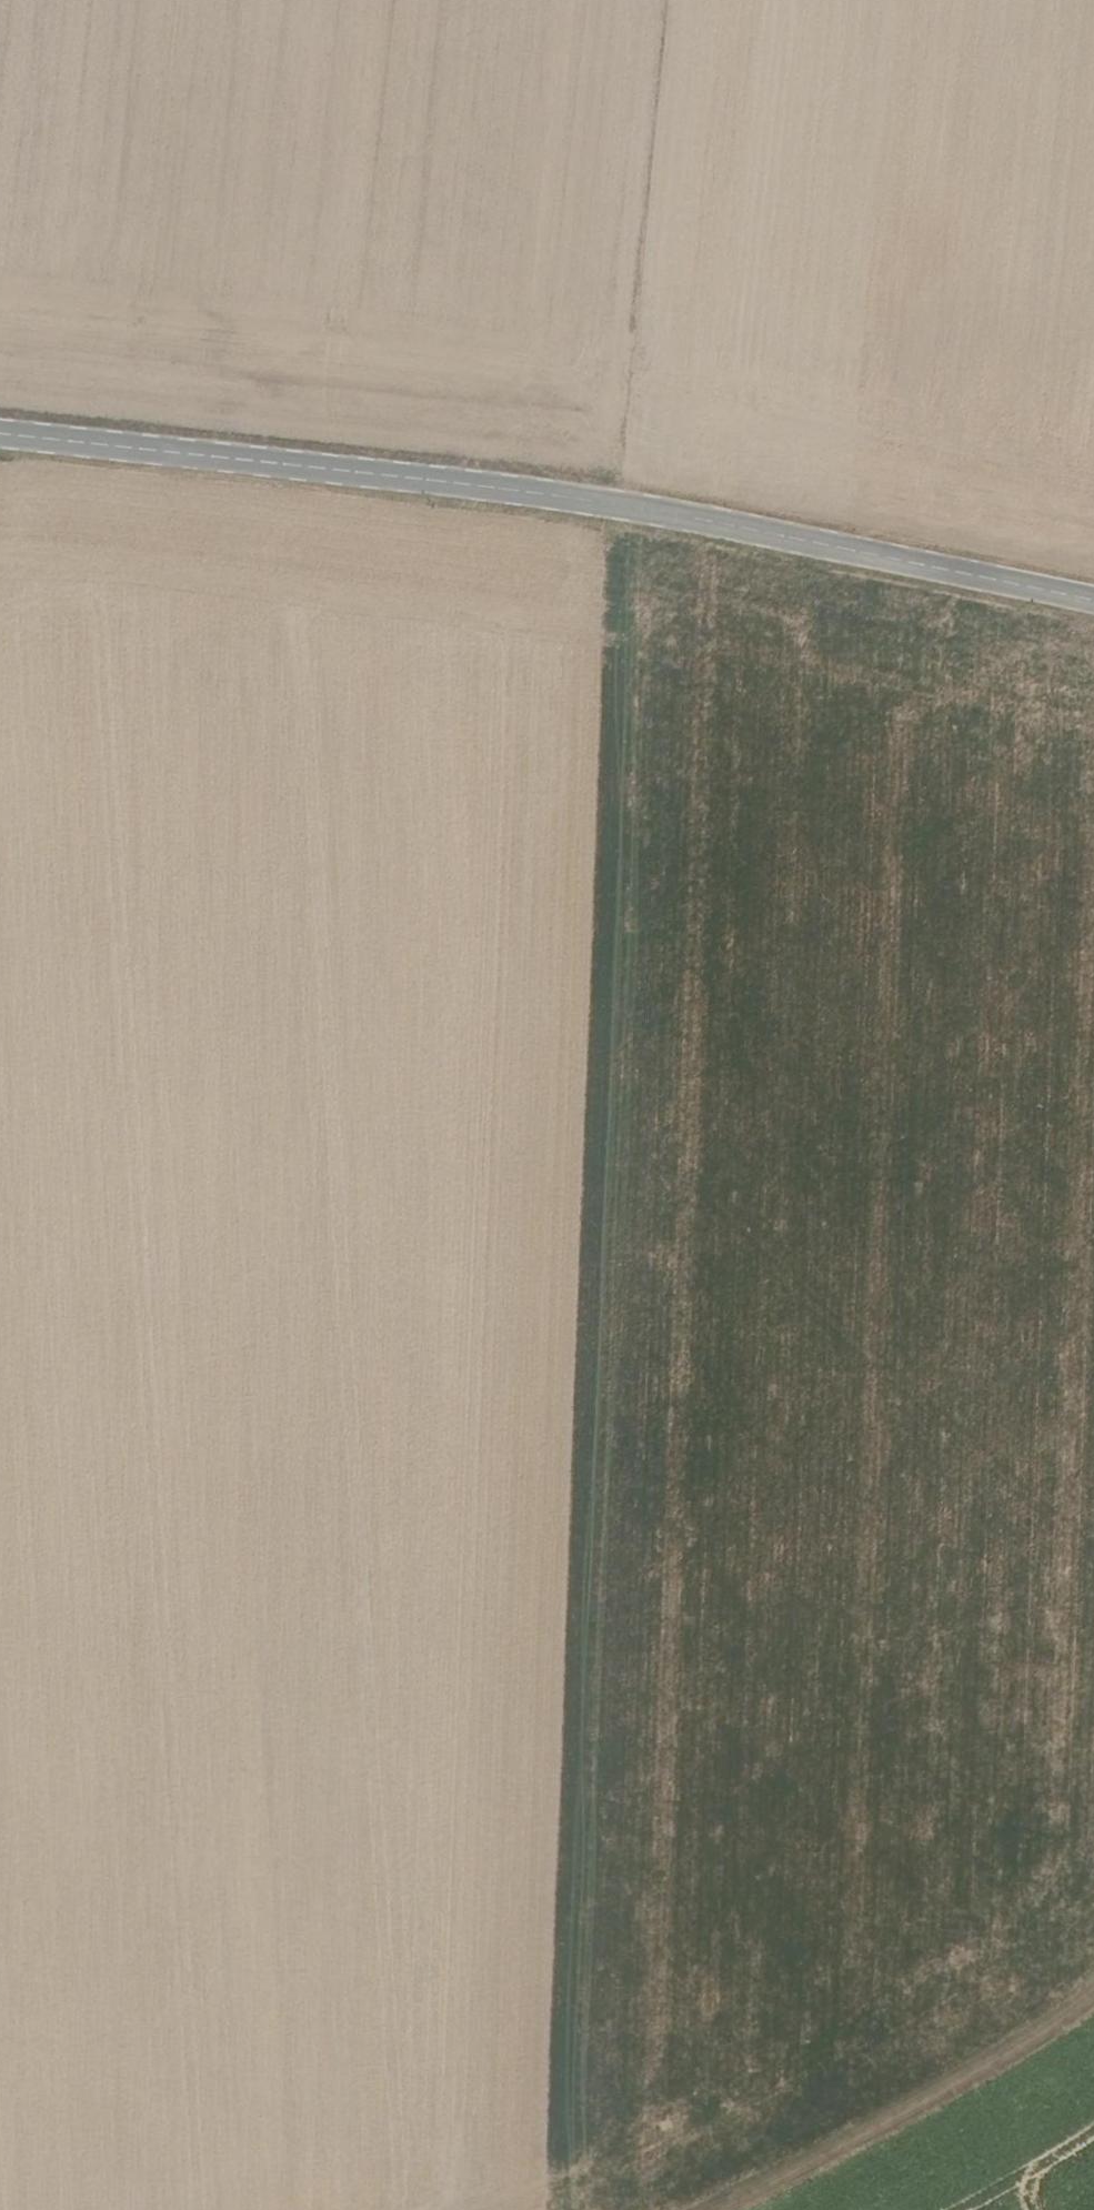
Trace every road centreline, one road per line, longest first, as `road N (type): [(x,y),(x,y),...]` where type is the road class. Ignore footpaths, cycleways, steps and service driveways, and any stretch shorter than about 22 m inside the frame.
road 1 (tertiary): [(1093,602),(557,498),(0,434)]
road 2 (track): [(1093,1992),(1026,2043),(711,2209)]

